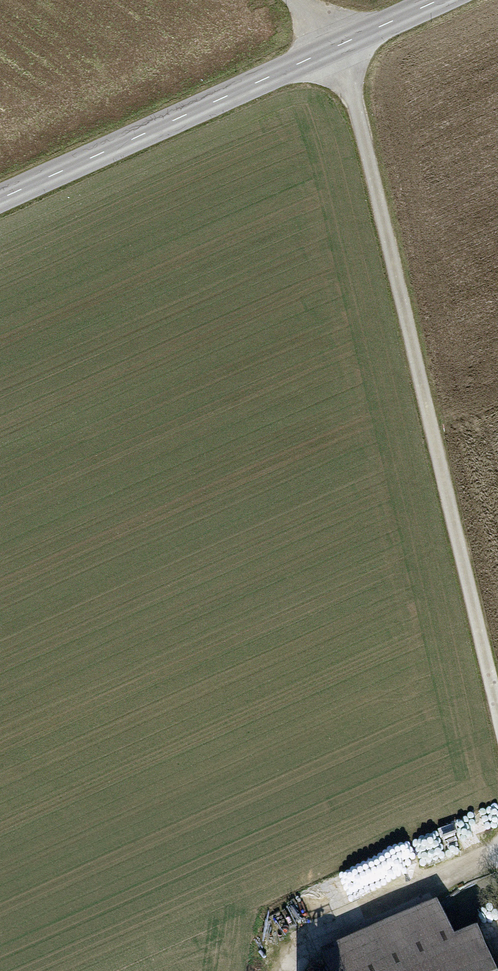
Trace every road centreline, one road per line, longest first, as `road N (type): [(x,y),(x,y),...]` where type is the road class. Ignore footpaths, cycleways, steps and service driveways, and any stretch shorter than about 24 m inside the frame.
road 1 (track): [(497,721),(343,40),(293,0)]
road 2 (tertiary): [(0,197),(435,0)]
road 3 (track): [(282,970),(285,954),(339,919),(497,850)]

